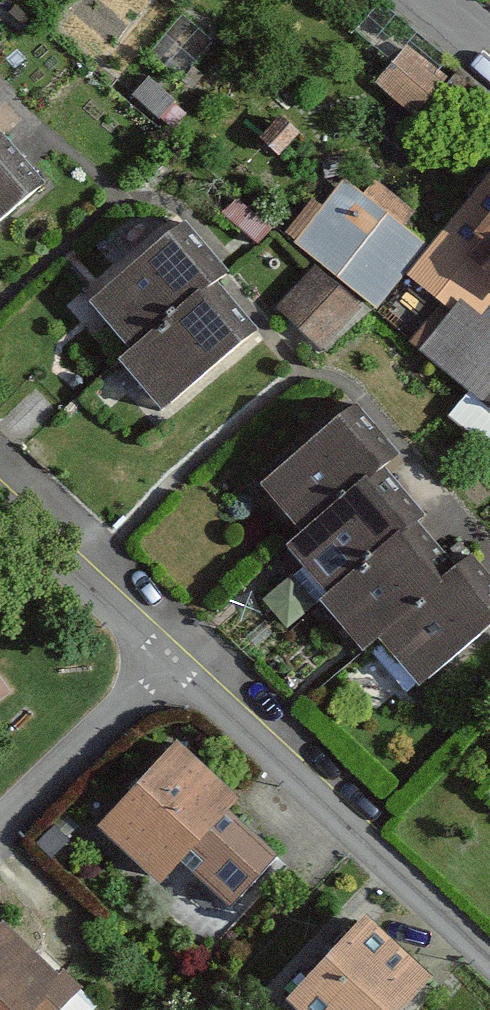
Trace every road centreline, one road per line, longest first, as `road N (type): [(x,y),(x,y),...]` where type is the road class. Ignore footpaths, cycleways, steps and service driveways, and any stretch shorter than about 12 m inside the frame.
road 1 (residential): [(489,961),(165,668)]
road 2 (residential): [(0,834),(165,668)]
road 3 (residential): [(165,668),(0,504)]

